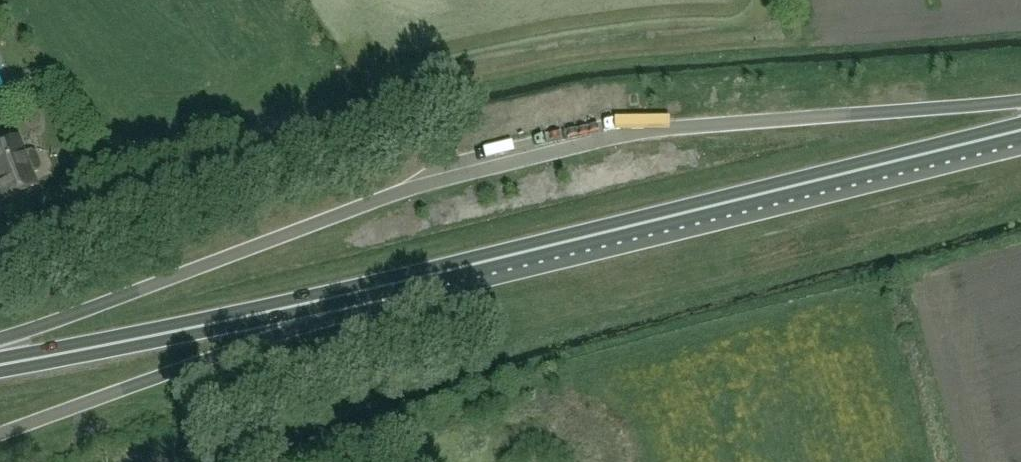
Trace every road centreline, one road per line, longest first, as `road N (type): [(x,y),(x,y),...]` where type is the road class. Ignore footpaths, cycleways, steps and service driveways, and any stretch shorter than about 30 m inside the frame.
road 1 (track): [(17,250),(466,92),(656,60),(807,49),(792,0)]
road 2 (trunk): [(416,279),(1020,129)]
road 3 (trunk): [(0,434),(416,279)]
road 4 (trunk): [(0,365),(416,279)]
road 5 (trunk): [(387,199),(0,342)]
road 6 (trunk): [(1020,102),(659,129)]

